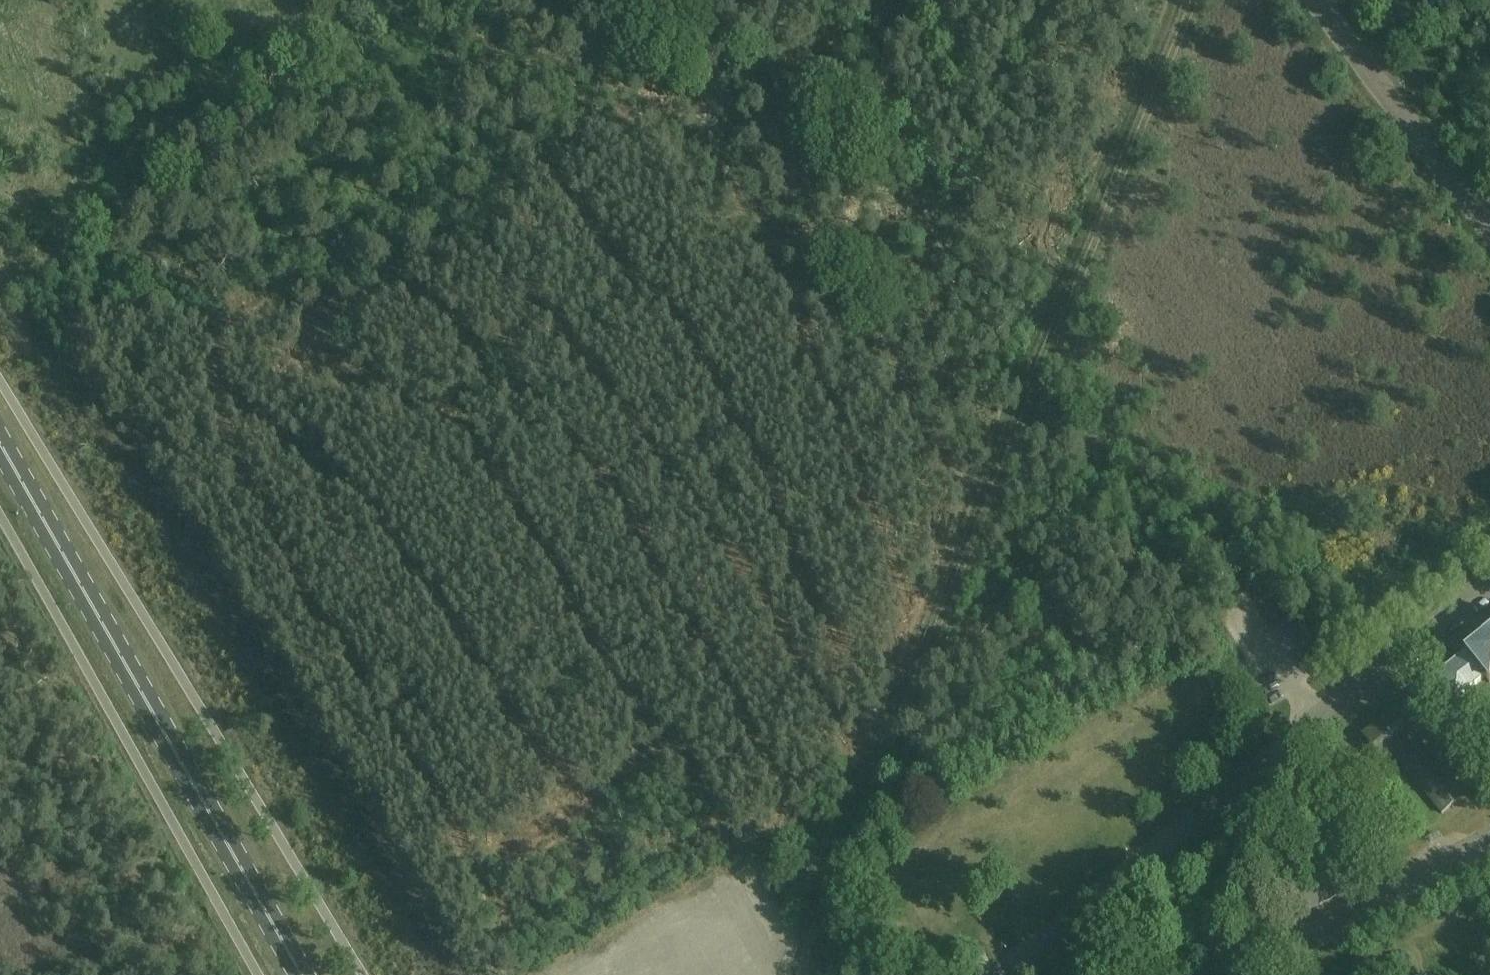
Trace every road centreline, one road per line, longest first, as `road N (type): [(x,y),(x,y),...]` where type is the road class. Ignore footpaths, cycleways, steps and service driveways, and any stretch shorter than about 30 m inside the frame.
road 1 (primary): [(301,974),(0,445)]
road 2 (unclassified): [(1237,974),(1489,840)]
road 3 (unclassified): [(1489,227),(1318,0)]

